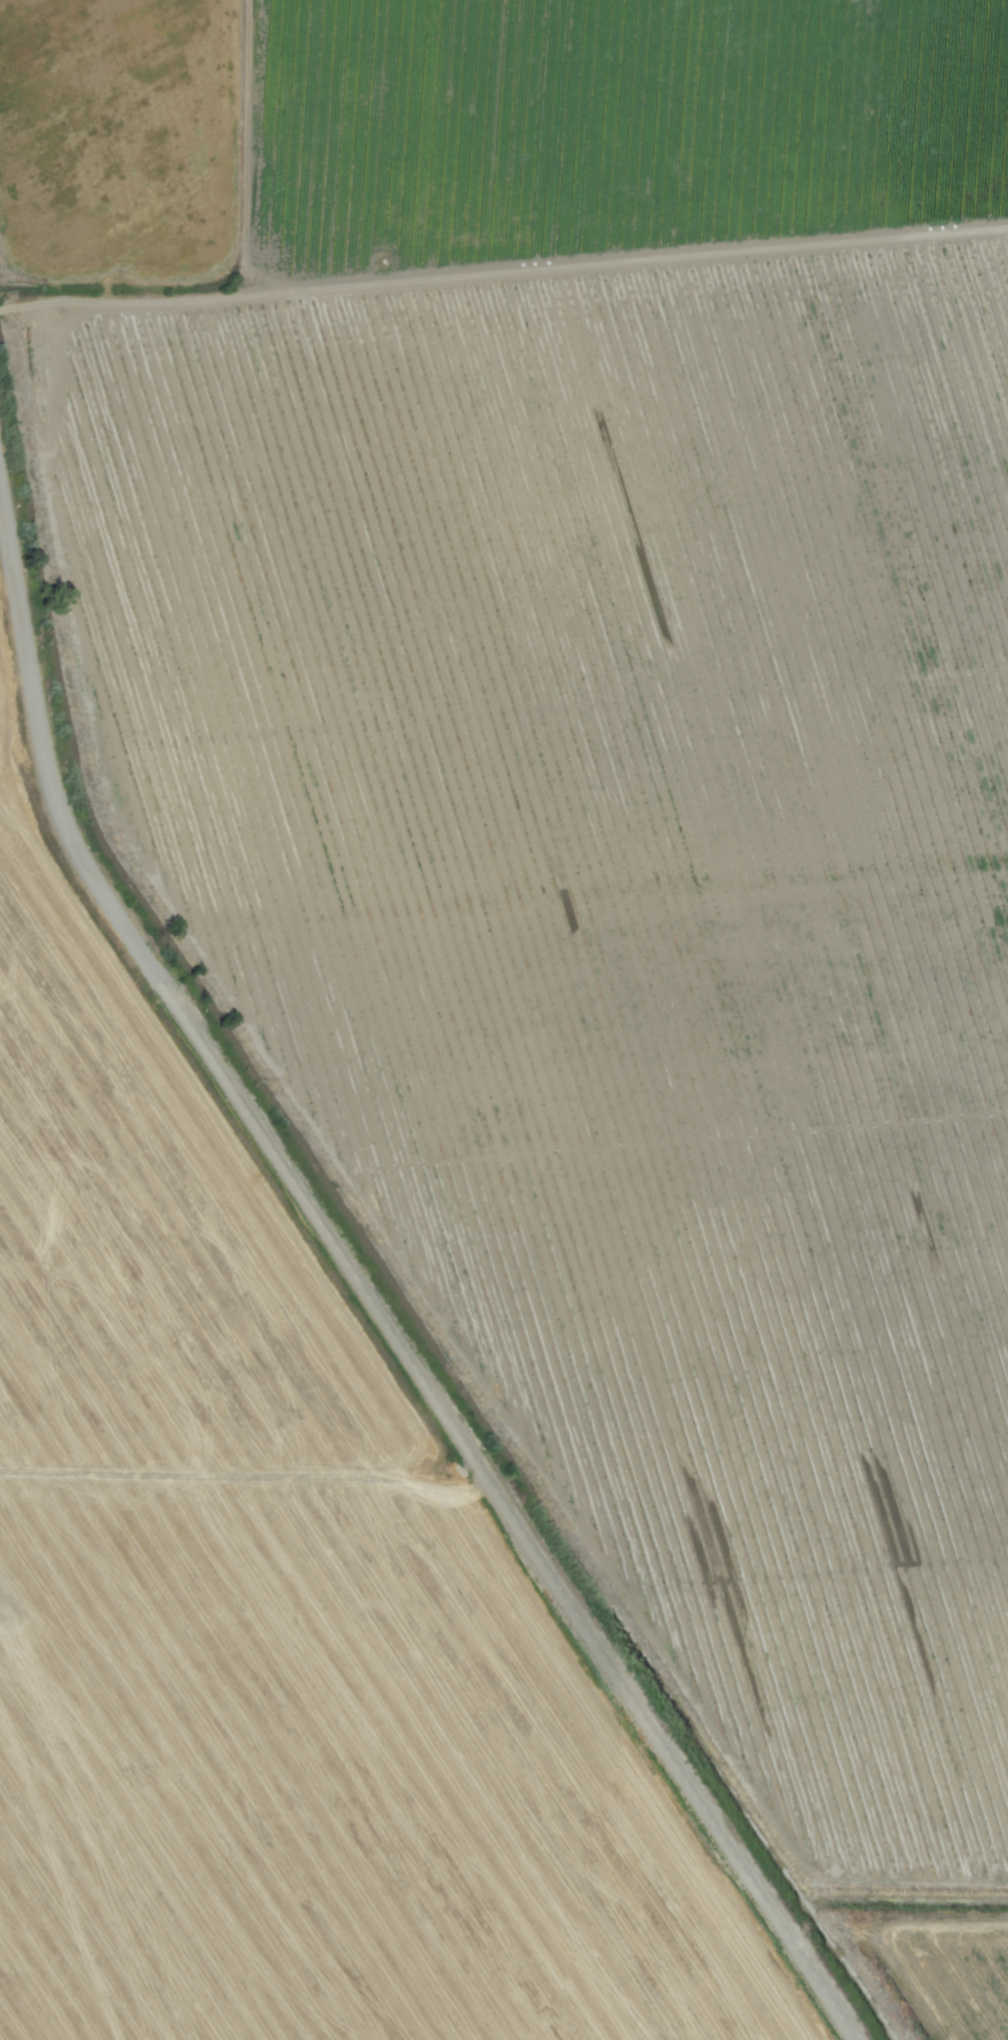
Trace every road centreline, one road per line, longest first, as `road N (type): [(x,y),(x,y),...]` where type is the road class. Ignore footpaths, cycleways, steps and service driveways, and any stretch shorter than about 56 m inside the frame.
road 1 (residential): [(859,2039),(89,872),(58,814),(45,763),(0,492)]
road 2 (track): [(0,311),(61,300),(135,307),(282,299)]

